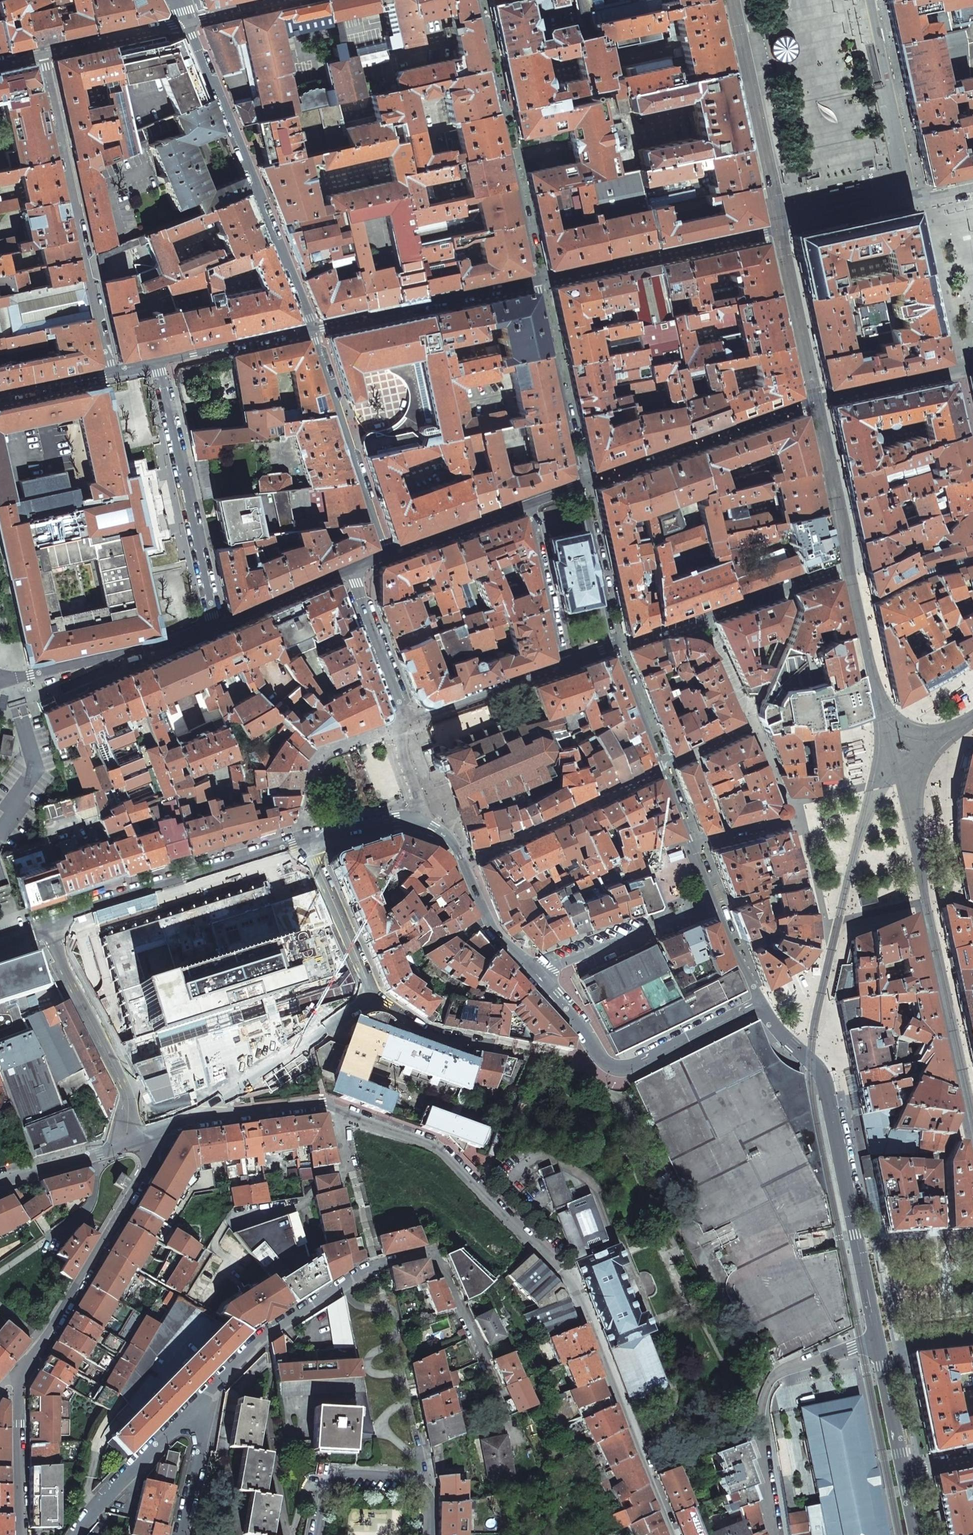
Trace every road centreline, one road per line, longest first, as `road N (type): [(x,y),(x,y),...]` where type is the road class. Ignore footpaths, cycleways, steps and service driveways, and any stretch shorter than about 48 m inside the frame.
road 1 (residential): [(152,1133),(194,1118),(325,1104),(442,1149),(574,1286),(672,1534)]
road 2 (residential): [(584,483),(811,399),(972,365)]
road 3 (residential): [(972,1156),(918,903),(839,920)]
road 4 (residential): [(312,329),(191,20)]
road 5 (residential): [(111,370),(43,53)]
road 6 (residential): [(374,1264),(349,1292),(360,1306),(386,1309),(392,1322),(394,1338),(367,1366),(402,1378),(407,1394),(382,1424),(418,1456),(414,1478)]
road 7 (residential): [(879,1343),(826,1087),(810,1061)]
road 8 (residential): [(532,969),(615,1068),(759,1004)]
road 9 (residential): [(538,279),(479,0)]
road 10 (residential): [(152,1133),(151,1163),(19,1373)]
road 11 (residential): [(46,930),(302,840)]
road 12 (residential): [(214,625),(158,360)]
road 13 (residential): [(714,894),(619,646)]
road 14 (residential): [(972,186),(924,196),(908,178),(870,0)]
road 15 (residential): [(374,1264),(433,1251),(507,1413)]
road 16 (residential): [(192,1410),(260,1336),(374,1264)]
road 17 (residential): [(386,552),(312,329)]
road 18 (residential): [(46,930),(129,1091),(128,1143)]
road 19 (residential): [(538,279),(312,329)]
road 20 (residential): [(0,682),(214,625)]
road 21 (residential): [(584,483),(538,279)]
road 22 (residential): [(714,894),(532,969)]
road 23 (residential): [(420,822),(455,850),(490,921),(532,969)]
road 24 (residential): [(759,1442),(761,1409),(777,1374),(879,1343)]
road 25 (residential): [(72,1534),(192,1410)]
road 26 (residential): [(372,995),(302,840)]
road 27 (residential): [(619,646),(584,483)]
road 28 (residential): [(565,664),(408,720)]
road 29 (residential): [(528,502),(565,664)]
road 30 (residential): [(408,720),(348,566)]
road 31 (residential): [(19,1373),(23,1534)]
road 32 (residential): [(312,329),(158,360)]
road 33 (residential): [(43,53),(191,20)]
road 34 (residential): [(386,552),(528,502)]
road 35 (residential): [(414,1478),(324,1477),(316,1534)]
road 36 (residential): [(214,625),(348,566)]
road 37 (residential): [(839,920),(810,1061)]
road 38 (residential): [(128,1143),(0,1183)]
road 39 (residential): [(904,1473),(879,1343)]
road 40 (residential): [(192,1410),(203,1439),(182,1534)]

